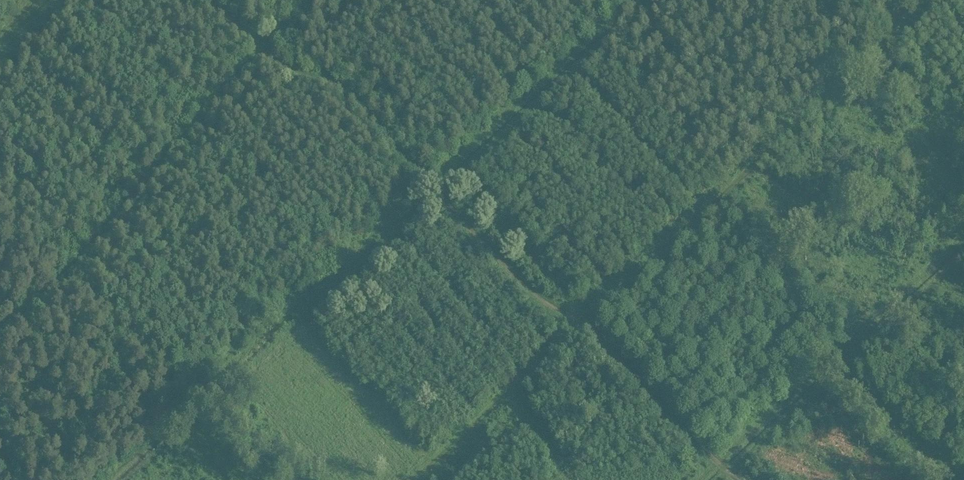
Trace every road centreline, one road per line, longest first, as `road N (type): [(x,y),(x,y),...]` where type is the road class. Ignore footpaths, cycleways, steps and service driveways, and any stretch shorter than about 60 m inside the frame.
road 1 (track): [(186,0),(289,78),(337,93),(673,431),(740,479)]
road 2 (track): [(939,0),(577,335)]

